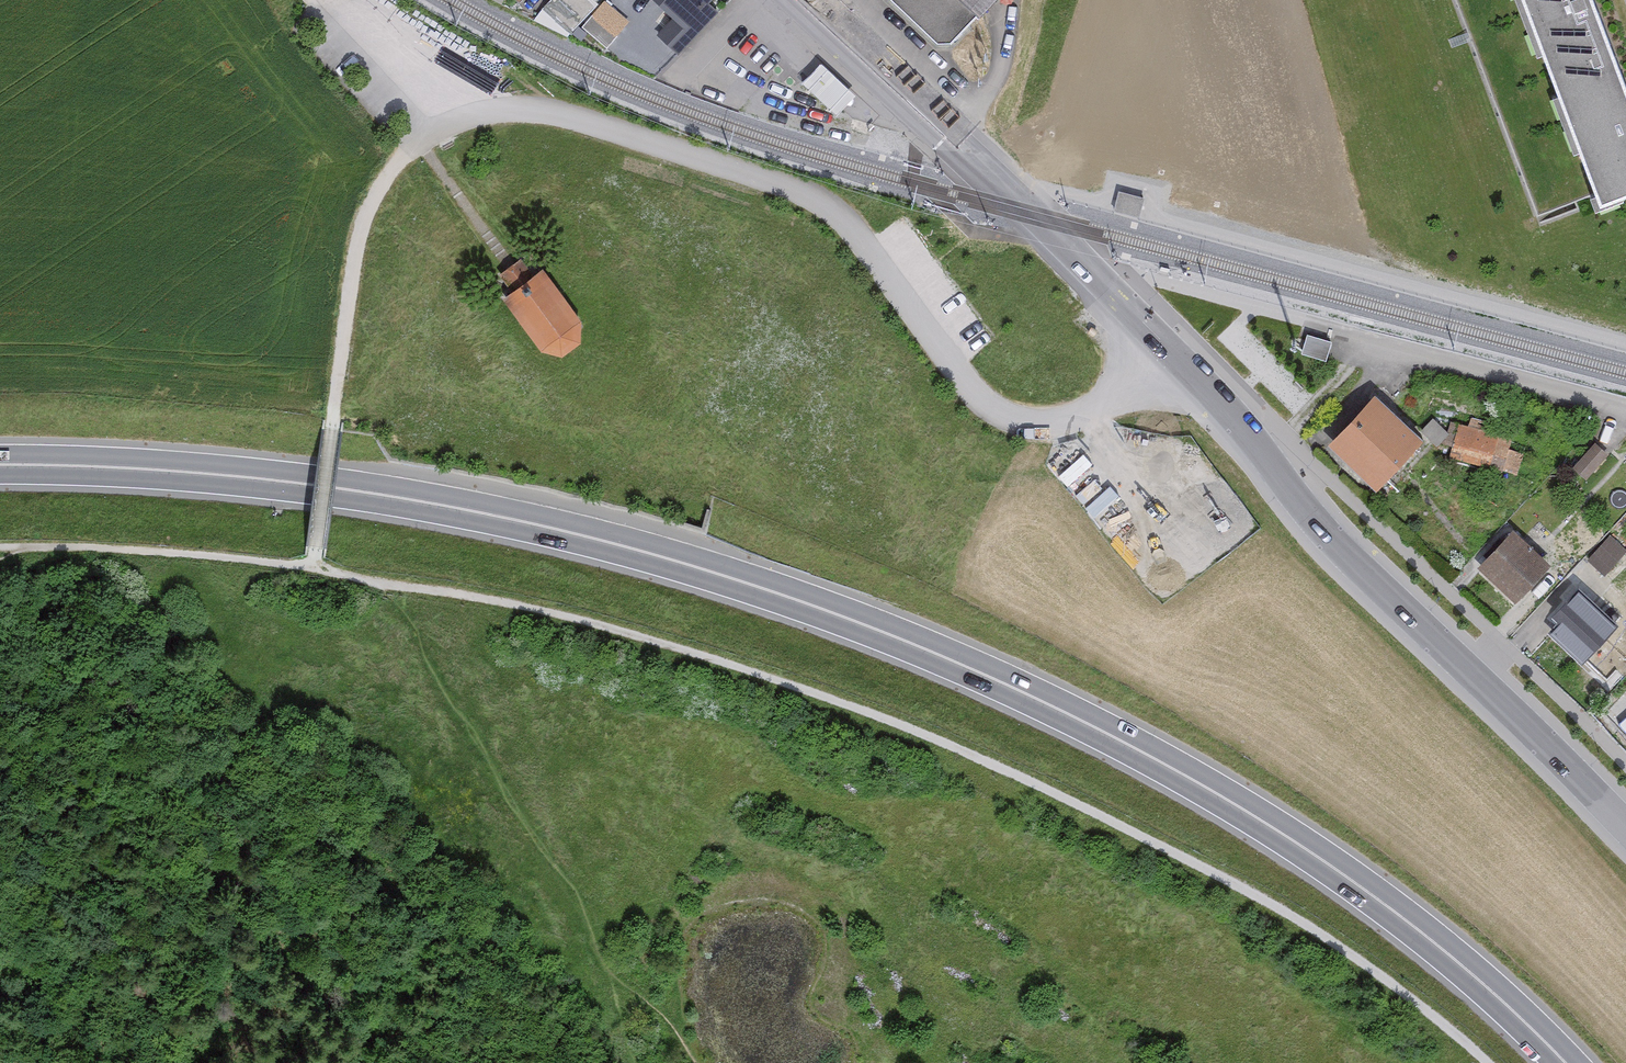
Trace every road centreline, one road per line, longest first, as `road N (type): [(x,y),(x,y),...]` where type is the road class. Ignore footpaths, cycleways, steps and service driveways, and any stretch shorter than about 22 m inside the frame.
road 1 (trunk): [(0,465),(185,472),(401,497),(569,532),(824,609),(1045,702),(1253,815),(1413,925),(1565,1062)]
road 2 (track): [(312,567),(533,609),(751,671),(942,741),(1291,915),(1437,1015),(1488,1062)]
road 3 (unclassified): [(1155,335),(1119,396),(1090,417),(1055,425),(1000,419),(968,398),(910,303),(827,210),(667,144),(526,115),(417,141),(372,196),(350,262)]
road 4 (secondary): [(1625,837),(1338,541),(1155,335)]
road 5 (secondary): [(1155,335),(801,0)]
road 6 (track): [(312,567),(80,547),(0,562)]
road 7 (track): [(1625,404),(1327,323)]
road 8 (track): [(350,262),(332,425)]

